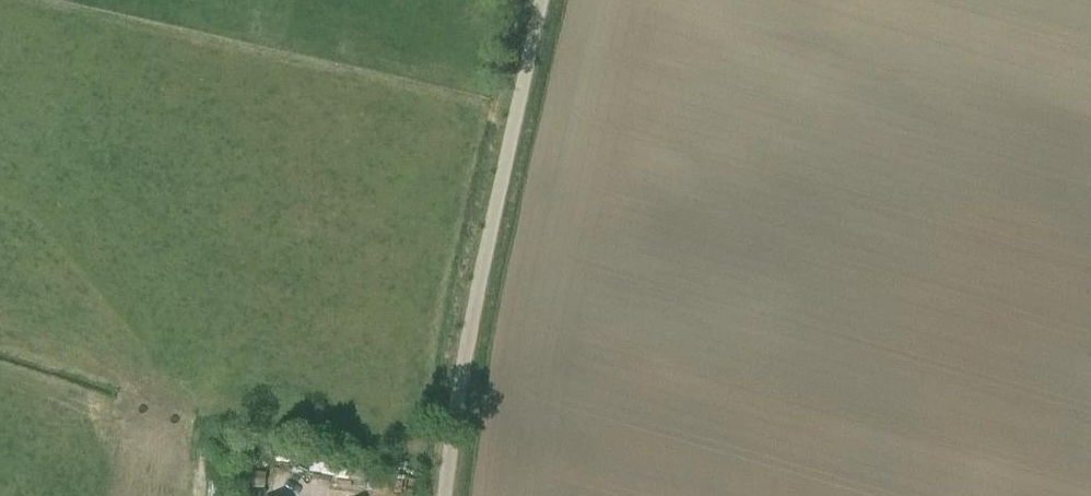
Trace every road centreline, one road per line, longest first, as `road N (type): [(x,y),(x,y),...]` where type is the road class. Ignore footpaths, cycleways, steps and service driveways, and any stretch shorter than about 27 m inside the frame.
road 1 (unclassified): [(438,495),(461,326),(535,0)]

